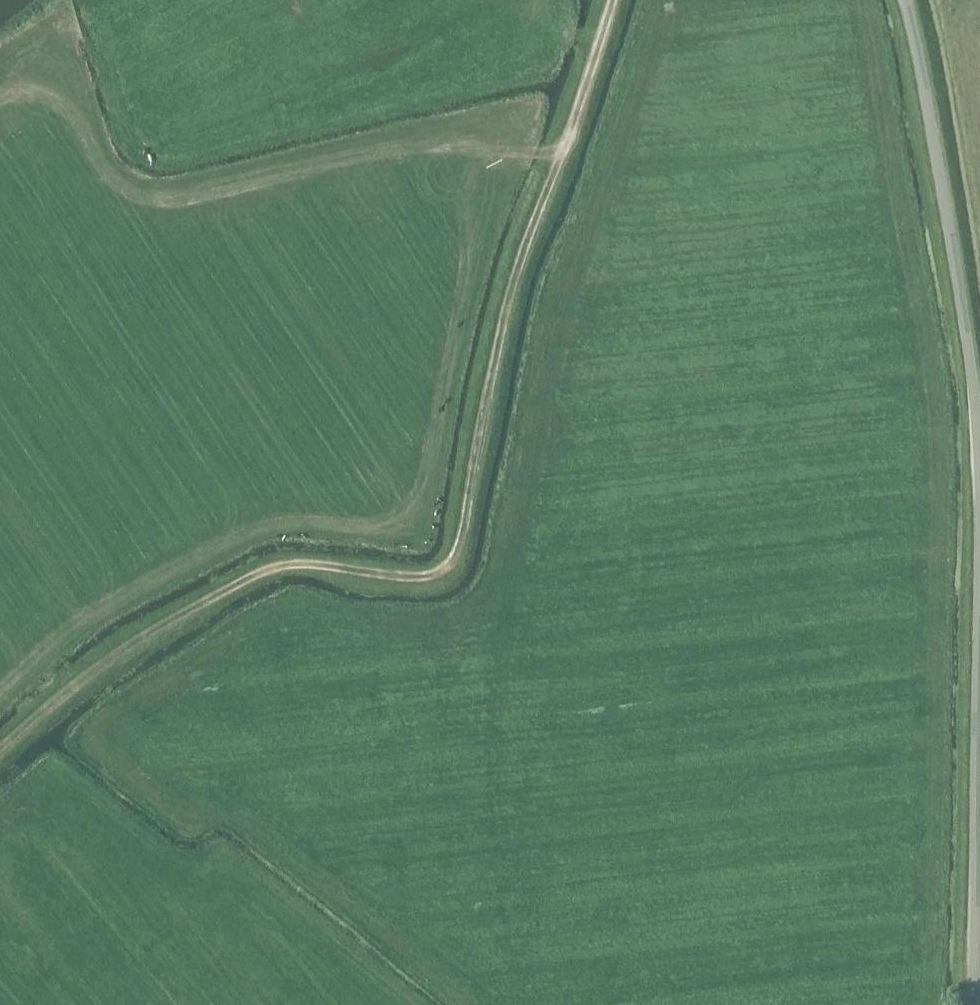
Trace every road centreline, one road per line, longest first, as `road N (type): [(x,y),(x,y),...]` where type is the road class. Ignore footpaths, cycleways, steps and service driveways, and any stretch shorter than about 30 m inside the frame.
road 1 (unclassified): [(971,1004),(979,429),(906,0)]

